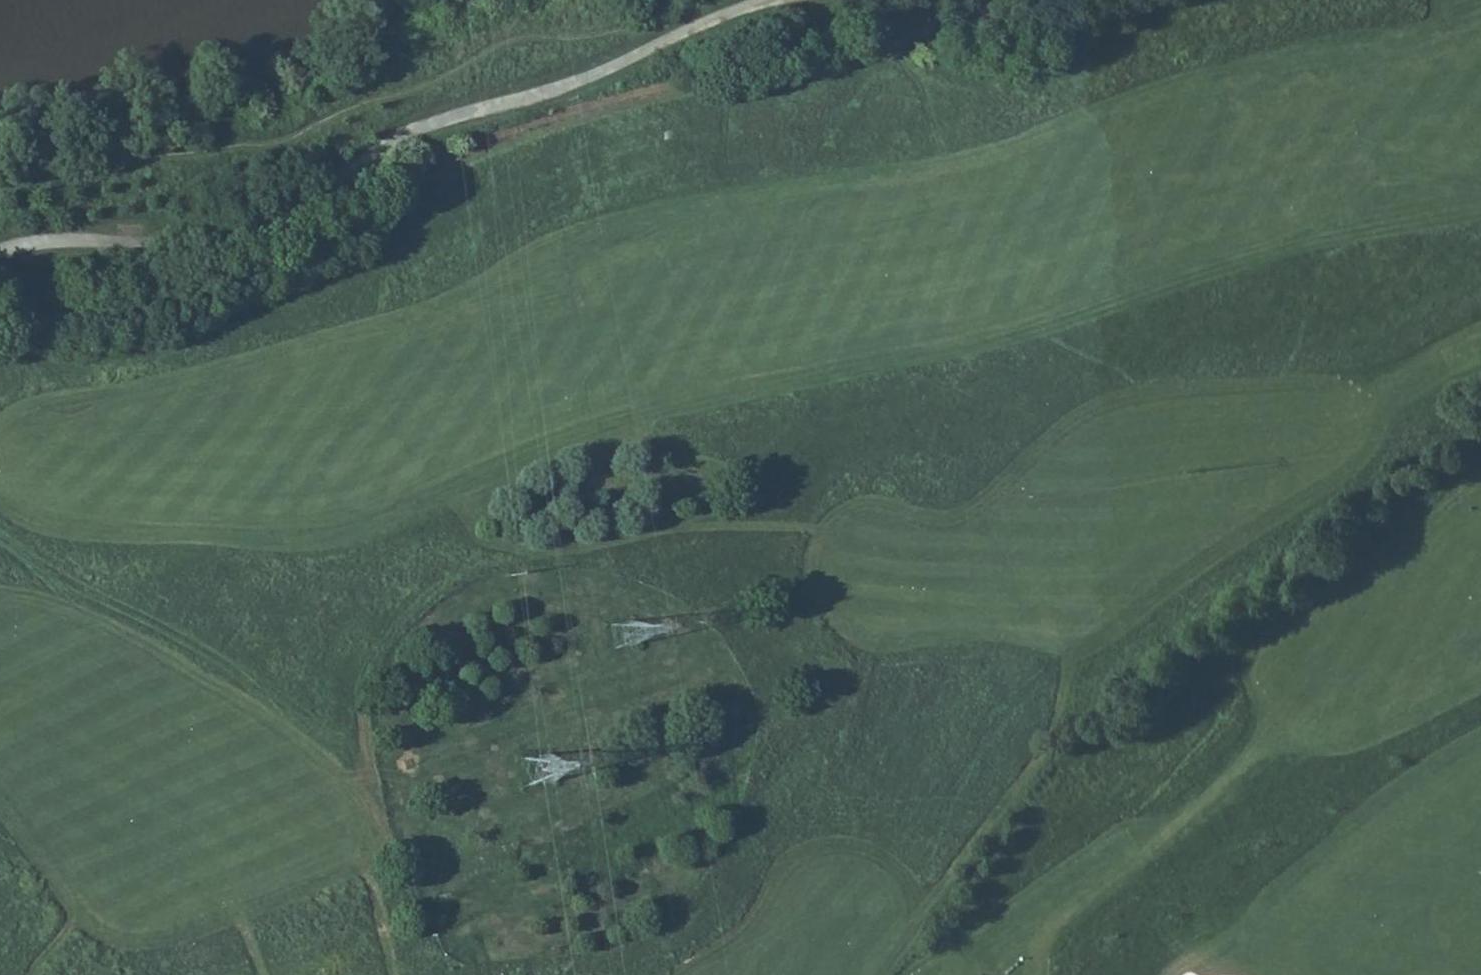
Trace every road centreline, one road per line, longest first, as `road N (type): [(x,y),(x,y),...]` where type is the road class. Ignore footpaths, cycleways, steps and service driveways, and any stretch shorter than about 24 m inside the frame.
road 1 (track): [(1027,688),(989,749),(869,886)]
road 2 (track): [(1129,854),(1207,791),(1263,726)]
road 3 (track): [(1480,355),(1339,431)]

